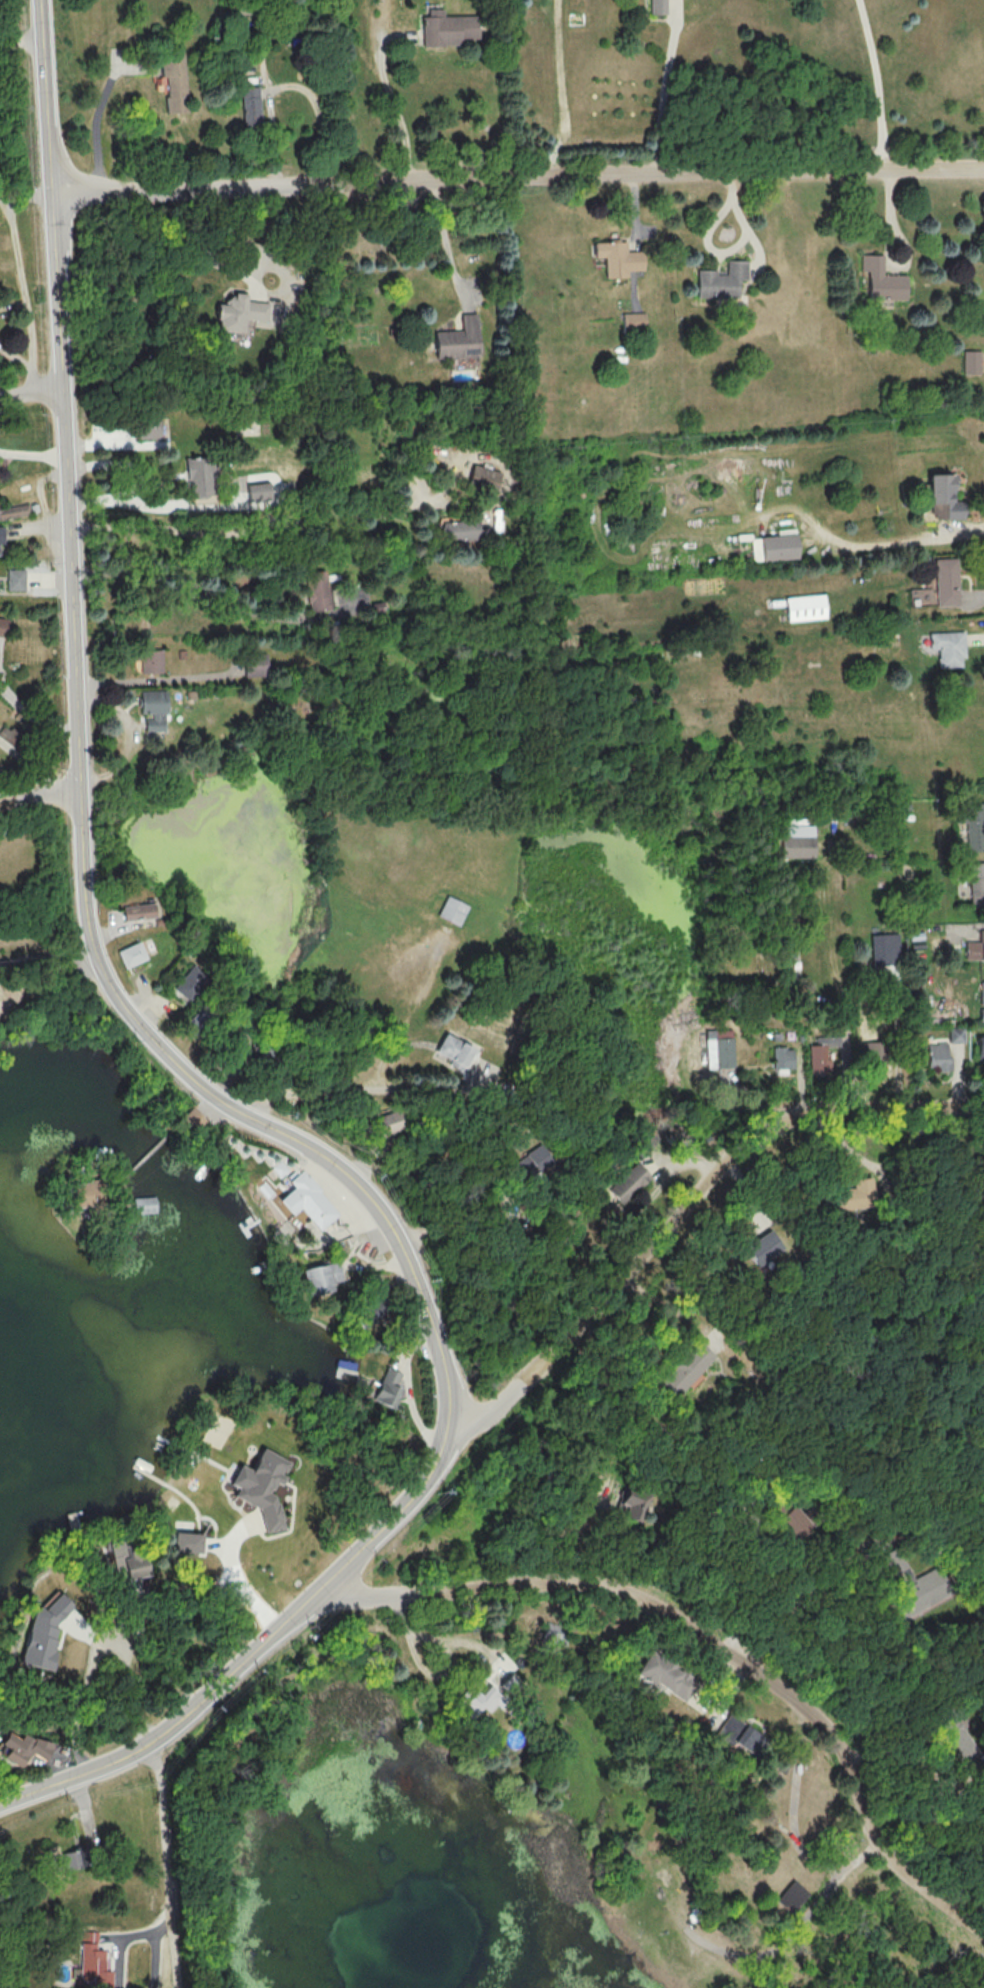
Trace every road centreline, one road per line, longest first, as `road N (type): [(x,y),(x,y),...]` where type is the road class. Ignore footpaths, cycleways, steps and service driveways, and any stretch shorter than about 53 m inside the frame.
road 1 (tertiary): [(277,1630),(393,1521),(457,1446),(459,1401),(440,1325),(356,1189),(300,1147),(207,1101),(120,1010),(95,957),(38,0)]
road 2 (residential): [(983,1936),(867,1832),(822,1725),(647,1605),(577,1586),(396,1599),(317,1594)]
road 3 (residential): [(983,1107),(836,1110),(767,1131),(737,1151),(571,1336),(457,1446)]
road 4 (tertiary): [(406,183),(983,171)]
road 5 (tertiary): [(49,196),(406,183)]
road 6 (tertiary): [(0,1803),(110,1764),(187,1711),(268,1638)]

